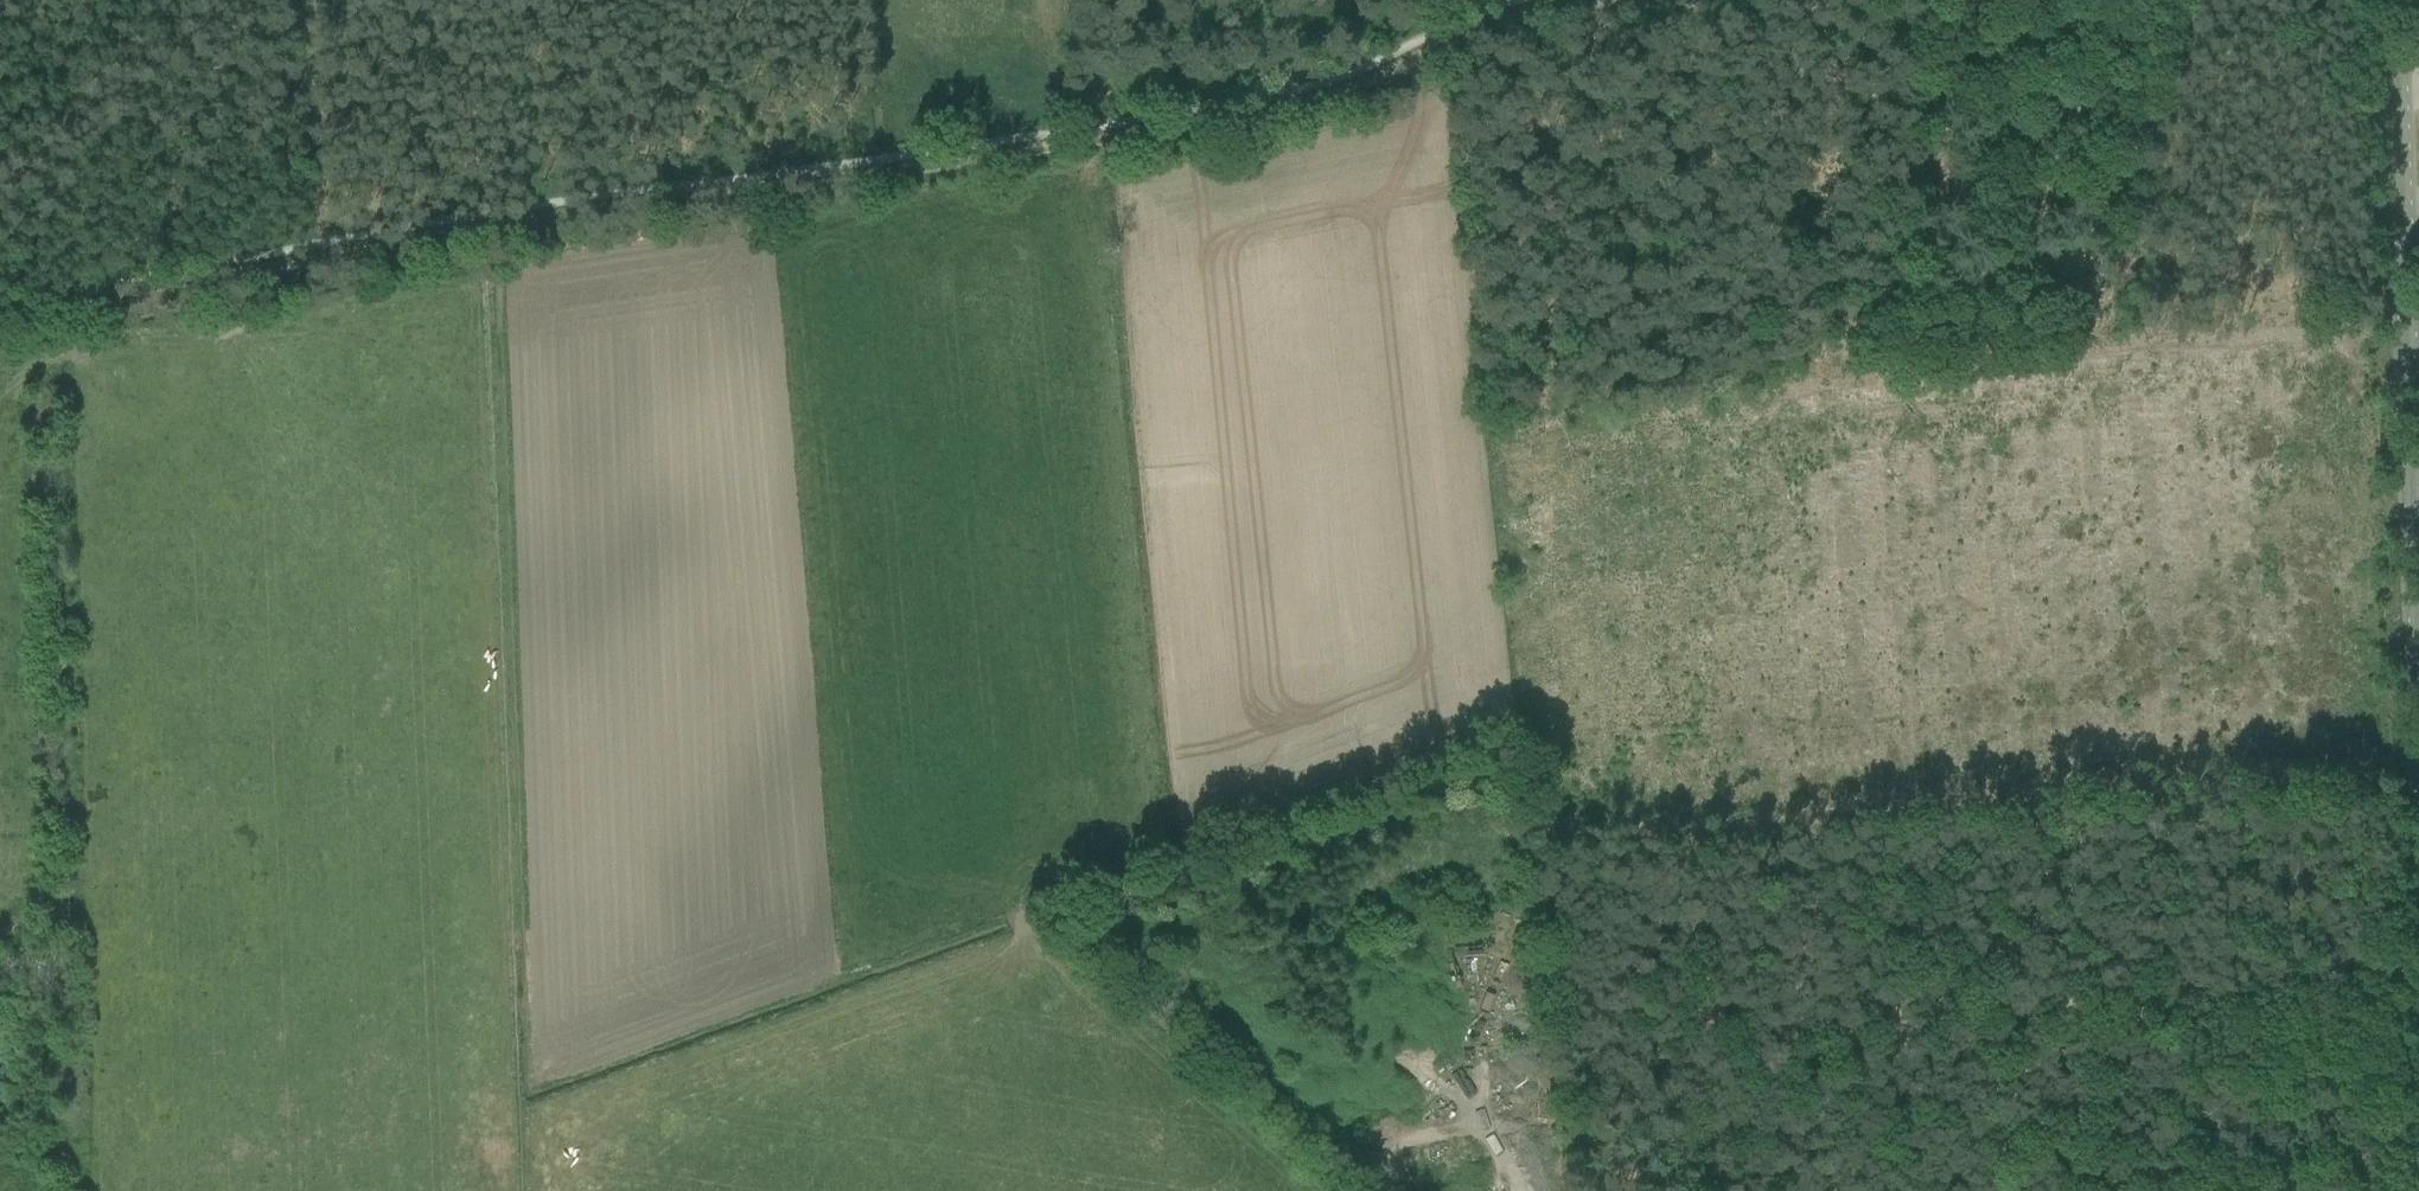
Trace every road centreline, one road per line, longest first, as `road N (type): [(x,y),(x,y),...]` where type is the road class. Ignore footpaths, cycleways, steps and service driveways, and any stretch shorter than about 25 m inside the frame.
road 1 (track): [(501,228),(1185,121),(1384,77),(1449,35),(1606,0)]
road 2 (tertiary): [(2418,720),(2389,0)]
road 3 (track): [(501,228),(0,308)]

